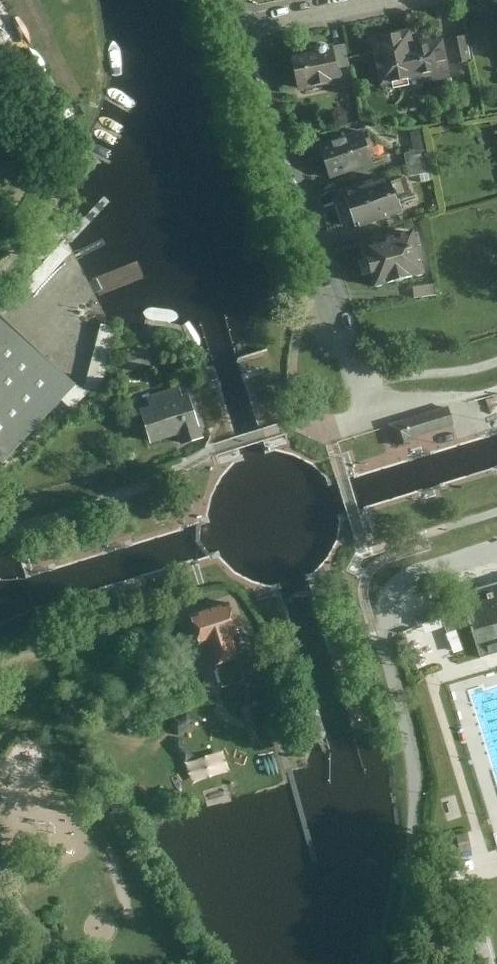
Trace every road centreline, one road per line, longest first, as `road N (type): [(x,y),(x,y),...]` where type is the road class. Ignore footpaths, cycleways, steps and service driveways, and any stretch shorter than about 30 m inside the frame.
road 1 (residential): [(246,28),(314,217),(371,415)]
road 2 (residential): [(246,28),(383,0)]

